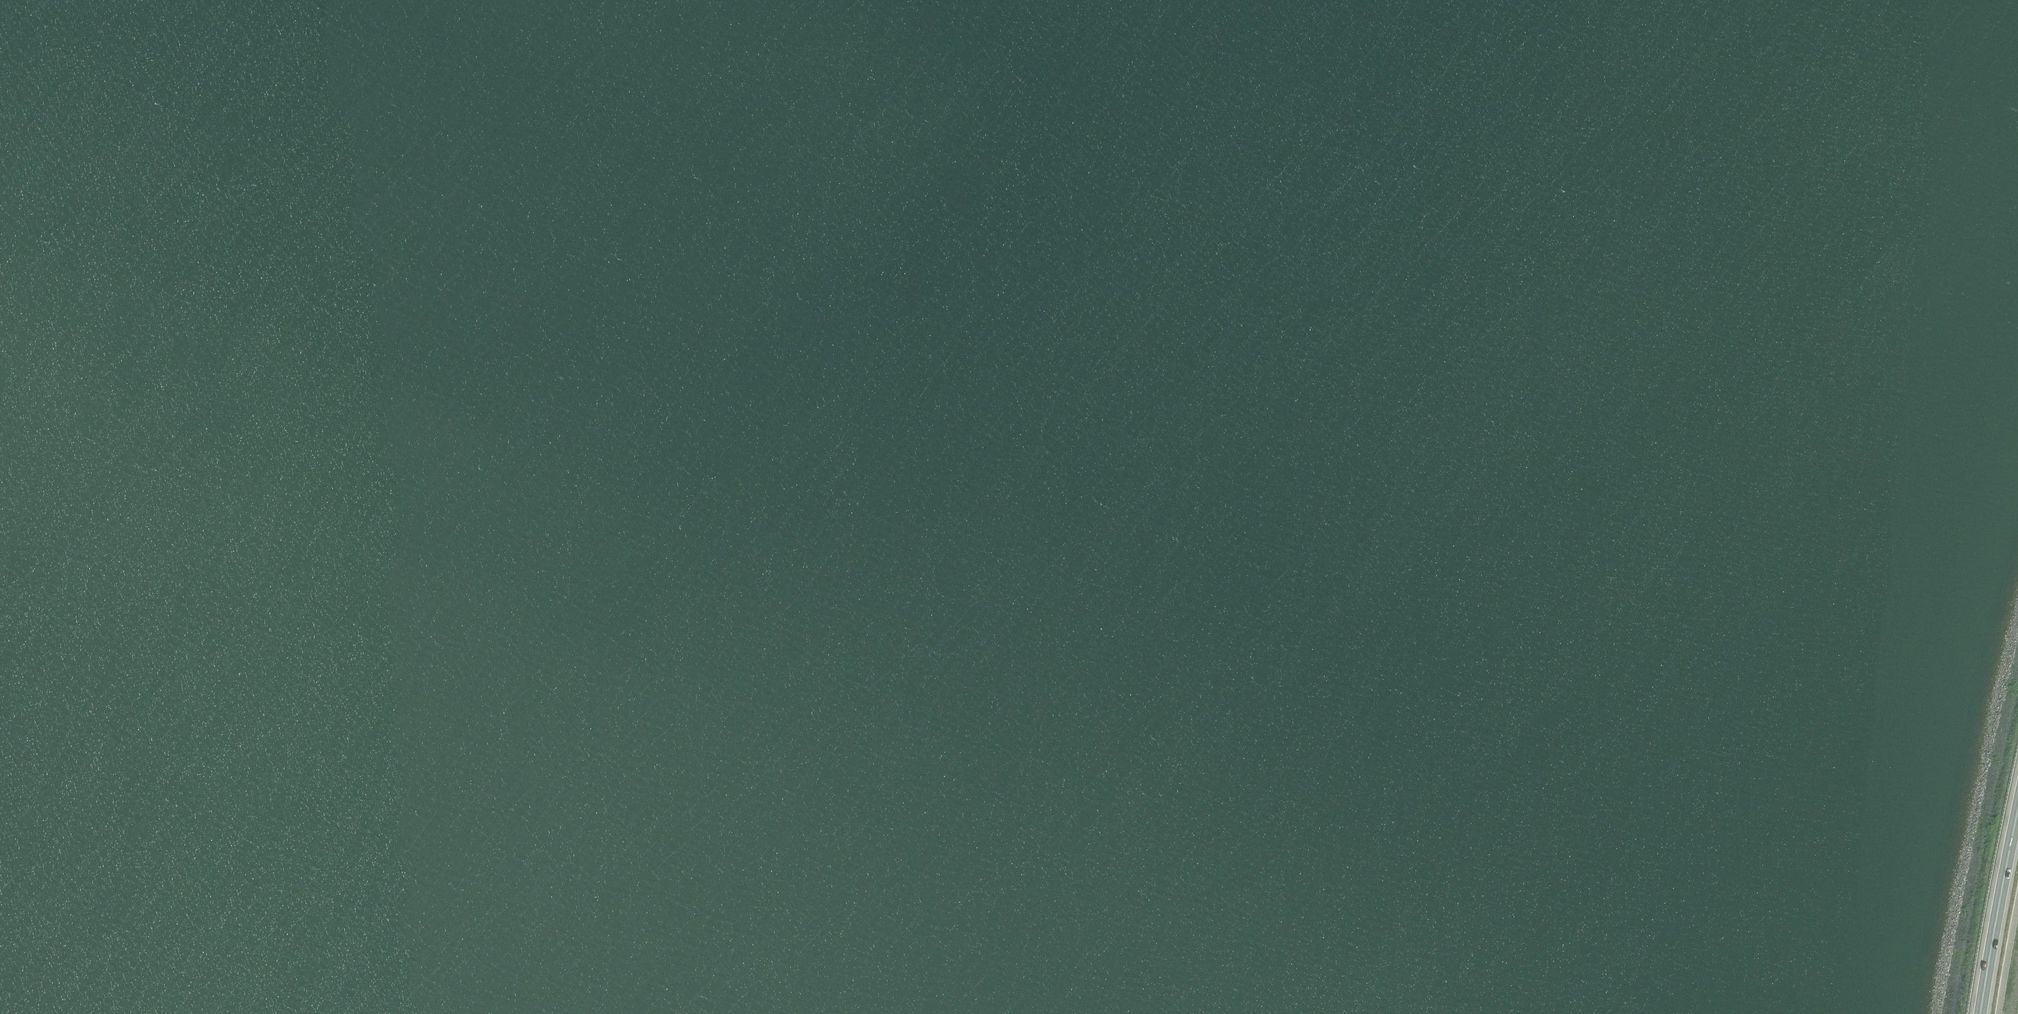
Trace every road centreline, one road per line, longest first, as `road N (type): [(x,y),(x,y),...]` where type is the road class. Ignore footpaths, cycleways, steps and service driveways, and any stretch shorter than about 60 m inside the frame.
road 1 (trunk): [(1980,1013),(2017,809)]

